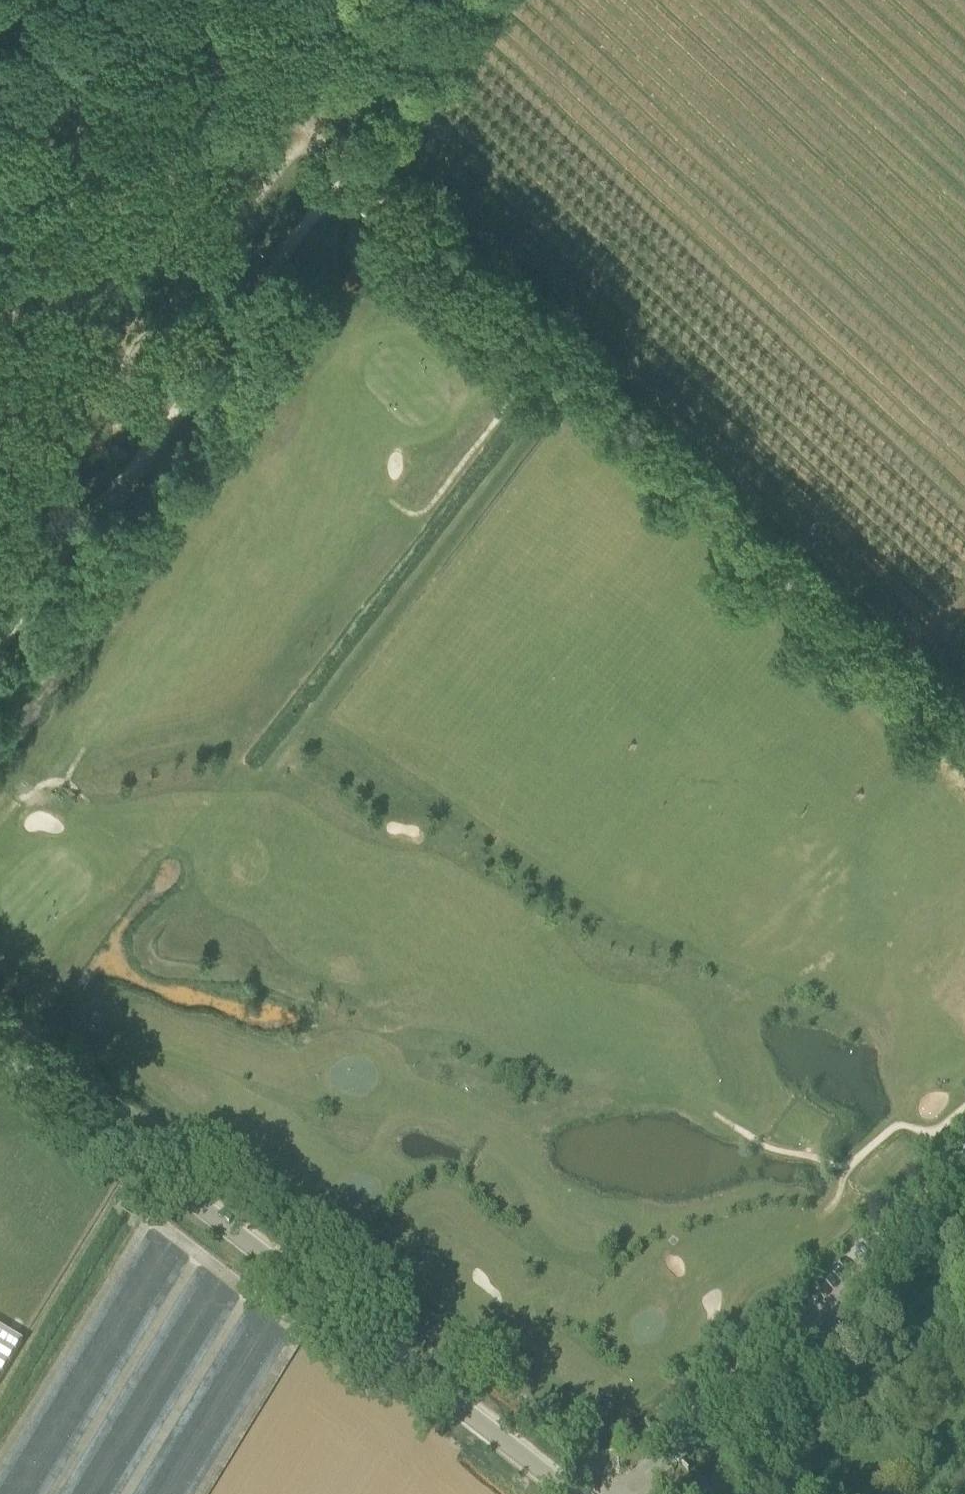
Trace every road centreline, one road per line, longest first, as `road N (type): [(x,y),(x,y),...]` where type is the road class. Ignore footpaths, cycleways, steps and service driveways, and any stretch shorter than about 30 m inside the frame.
road 1 (track): [(964,757),(352,184),(172,0)]
road 2 (track): [(501,0),(352,184),(0,656)]
road 3 (unclassified): [(572,1493),(0,1053)]

